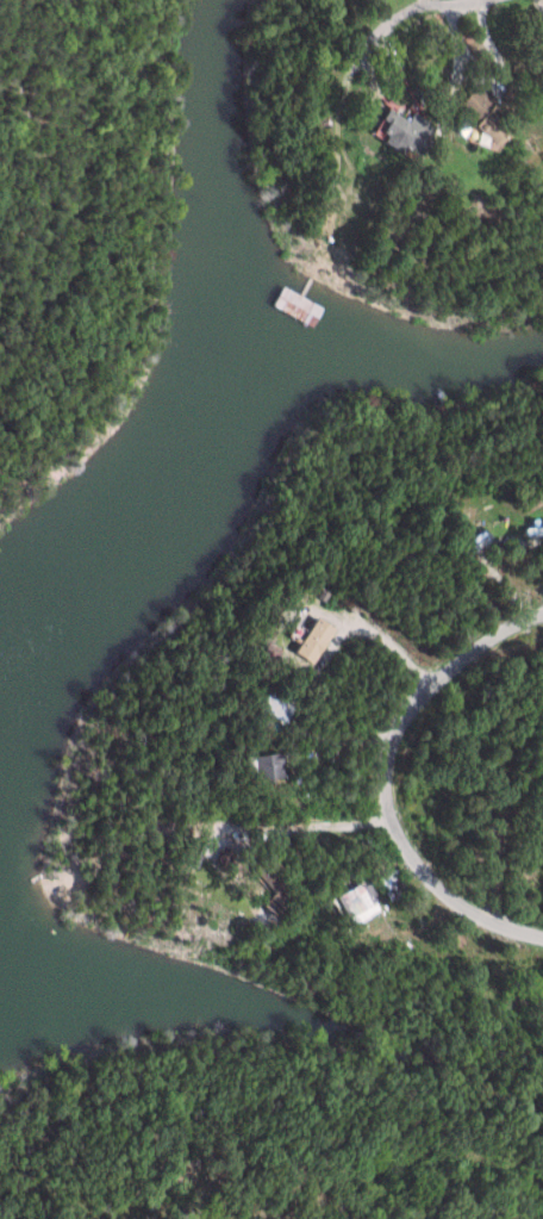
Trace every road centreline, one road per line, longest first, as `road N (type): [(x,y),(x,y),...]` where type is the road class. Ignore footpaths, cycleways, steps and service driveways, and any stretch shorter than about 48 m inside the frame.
road 1 (residential): [(542,936),(470,910),(429,883),(397,836),(383,783),(400,716),(426,676),(474,639),(542,607)]
road 2 (residential): [(459,0),(407,6),(375,24),(339,67),(327,120),(327,209)]

